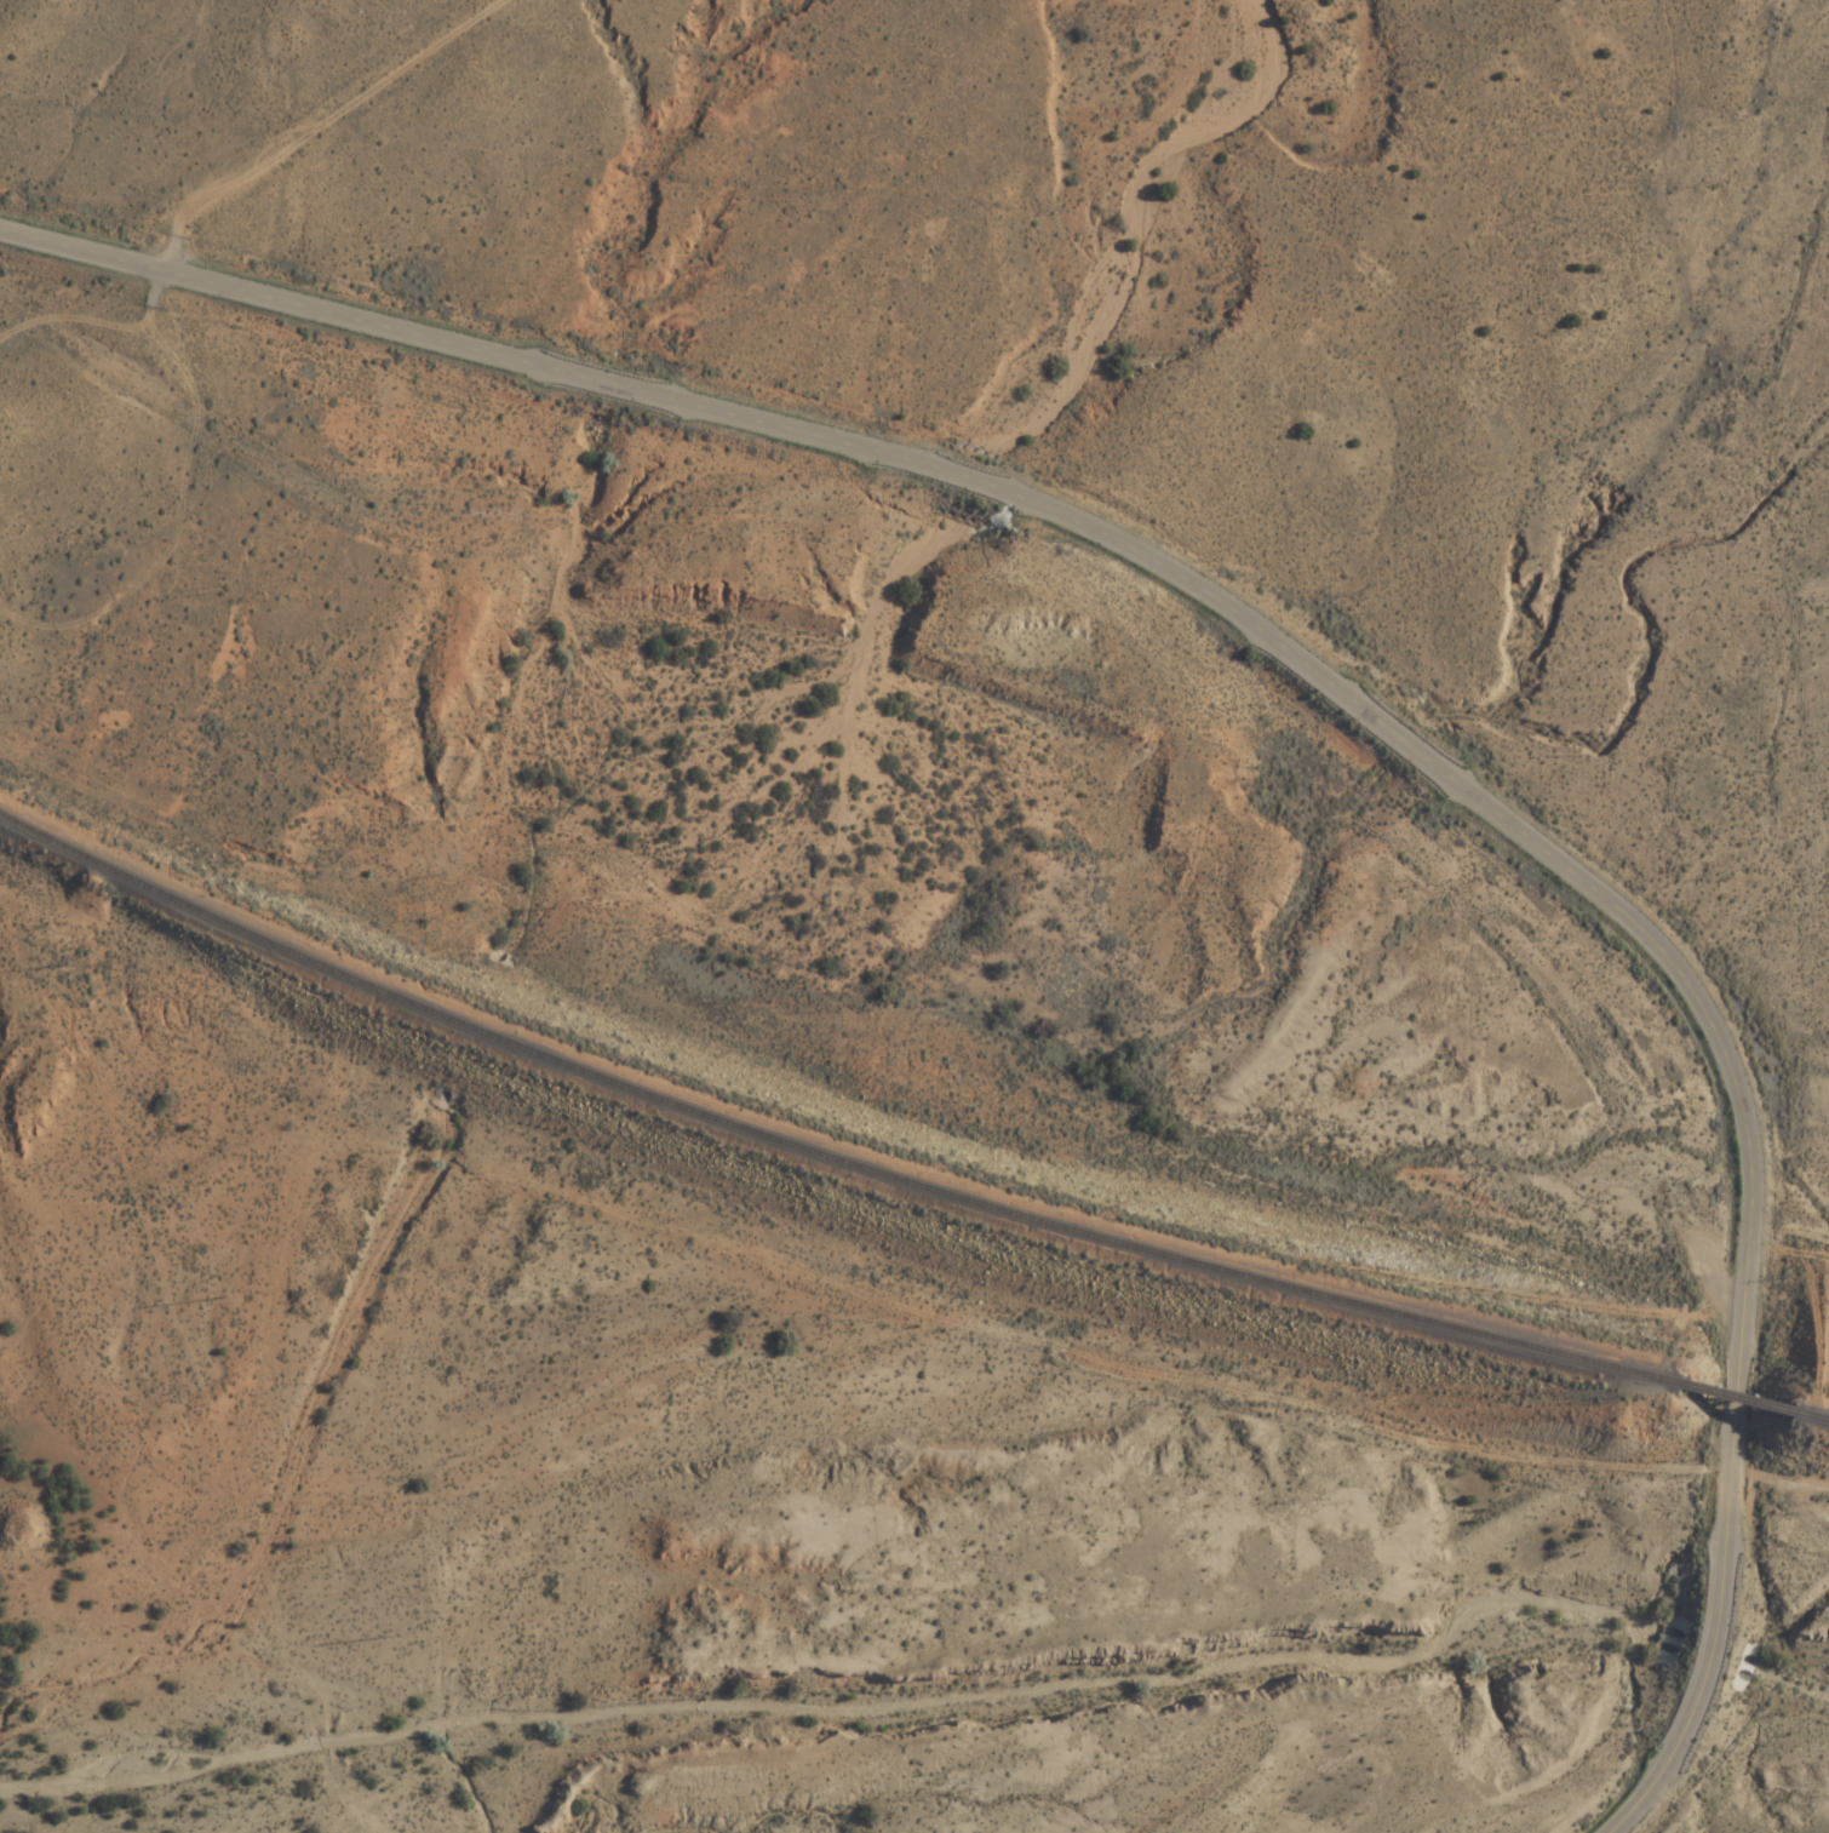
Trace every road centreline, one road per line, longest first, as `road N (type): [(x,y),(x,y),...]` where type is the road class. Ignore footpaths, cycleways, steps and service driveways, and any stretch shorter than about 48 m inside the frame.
road 1 (residential): [(1596,1832),(1670,1739),(1710,1651),(1749,1212),(1743,1112),(1704,1009),(1617,903),(1202,580),(1038,503),(890,452),(0,233)]

